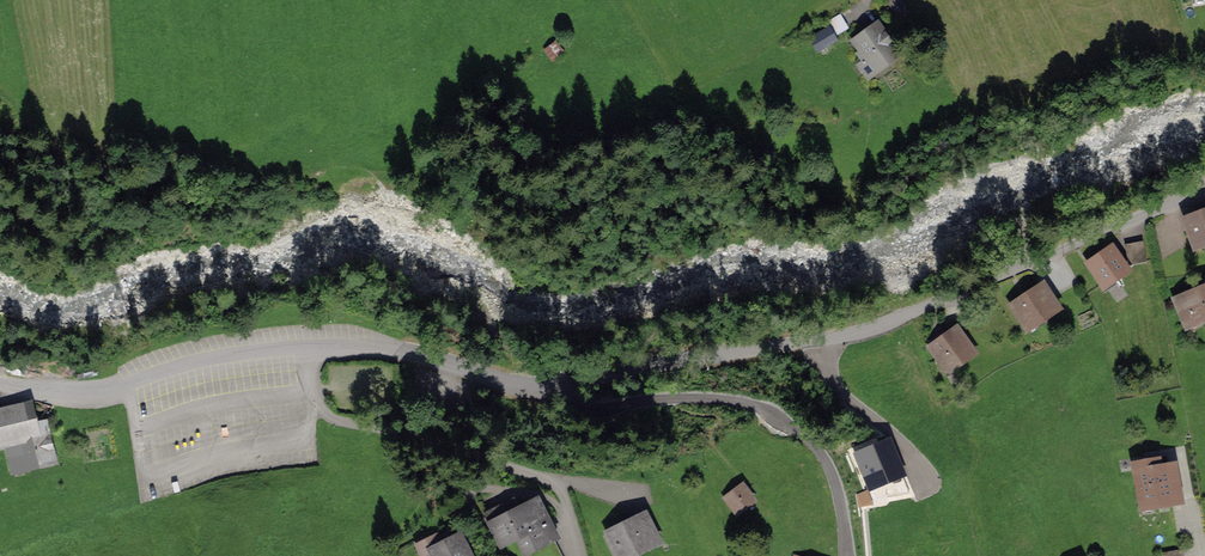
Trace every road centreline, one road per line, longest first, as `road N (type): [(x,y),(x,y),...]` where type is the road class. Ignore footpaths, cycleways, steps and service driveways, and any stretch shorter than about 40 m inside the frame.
road 1 (residential): [(1204,190),(856,331),(564,389)]
road 2 (residential): [(321,347),(306,388),(319,416),(545,478),(562,493),(582,555)]
road 3 (residential): [(564,389),(750,401),(794,426),(834,469),(843,555)]
road 4 (residential): [(321,347),(226,356),(86,395),(0,382)]
road 5 (residential): [(564,389),(505,385),(393,349),(321,347)]

